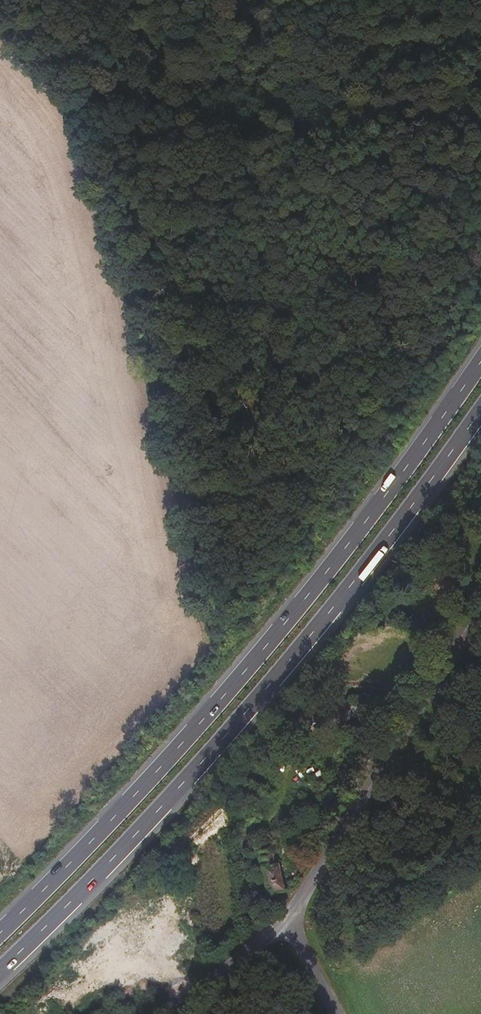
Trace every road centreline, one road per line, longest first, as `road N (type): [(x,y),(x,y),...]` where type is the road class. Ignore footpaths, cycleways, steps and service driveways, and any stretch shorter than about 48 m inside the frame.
road 1 (trunk): [(480,361),(247,671),(0,928)]
road 2 (trunk): [(0,968),(161,806),(360,574),(480,408)]
road 3 (tertiary): [(294,911),(480,604)]
road 4 (tertiary): [(161,1013),(294,911)]

